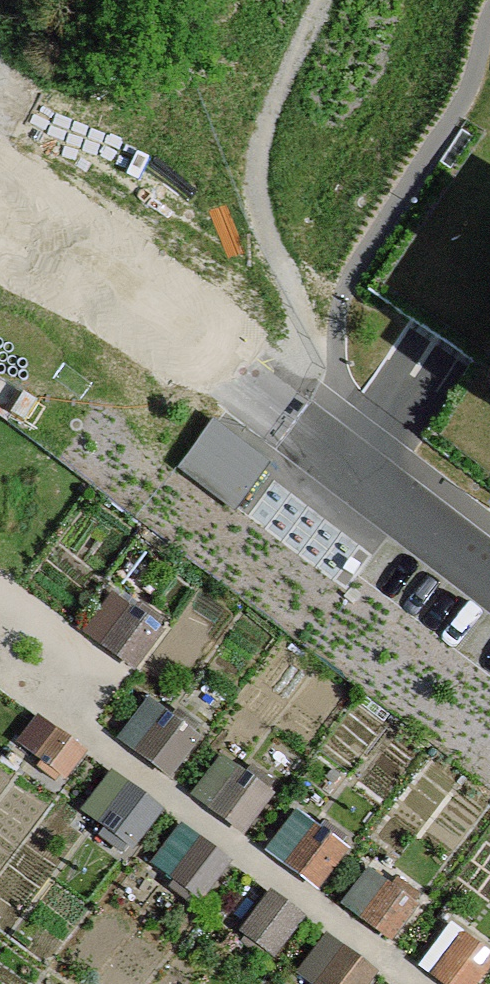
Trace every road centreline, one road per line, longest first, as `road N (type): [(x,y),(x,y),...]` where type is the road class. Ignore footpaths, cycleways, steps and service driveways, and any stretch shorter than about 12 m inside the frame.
road 1 (residential): [(118,297),(489,568)]
road 2 (residential): [(118,297),(0,192)]
road 3 (residential): [(0,262),(118,297)]

